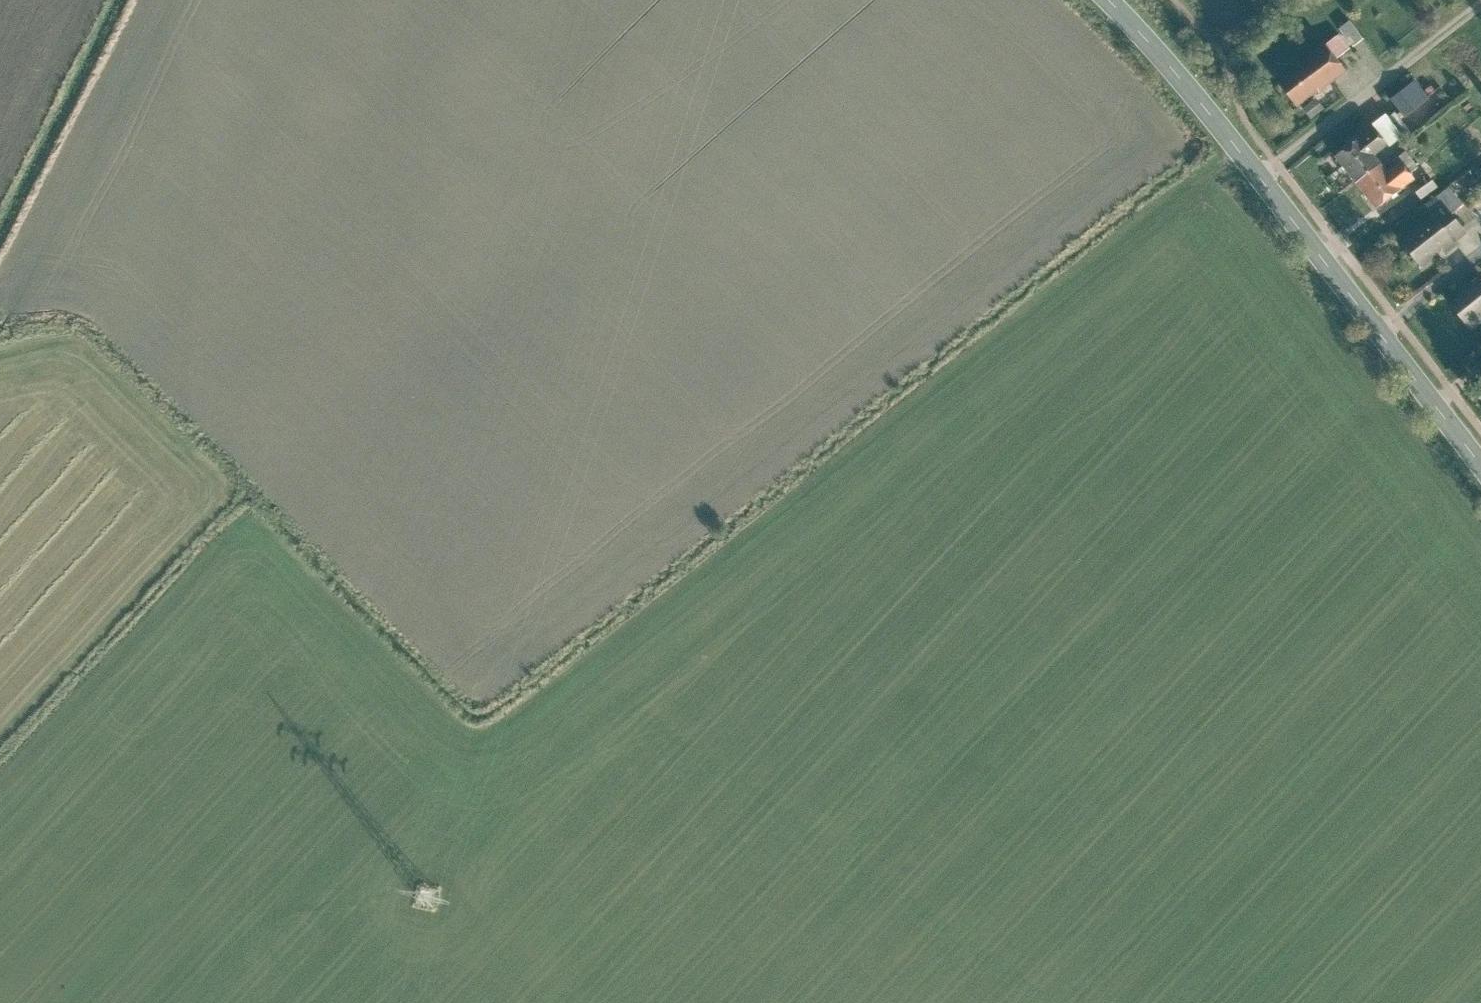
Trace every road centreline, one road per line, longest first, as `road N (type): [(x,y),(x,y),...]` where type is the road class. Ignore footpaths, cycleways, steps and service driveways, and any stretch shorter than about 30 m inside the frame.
road 1 (residential): [(1480,4),(1261,178)]
road 2 (tertiary): [(1261,178),(1110,0)]
road 3 (tertiary): [(1381,335),(1261,178)]
road 4 (tertiary): [(1480,463),(1381,335)]
road 5 (residential): [(1381,335),(1480,255)]

